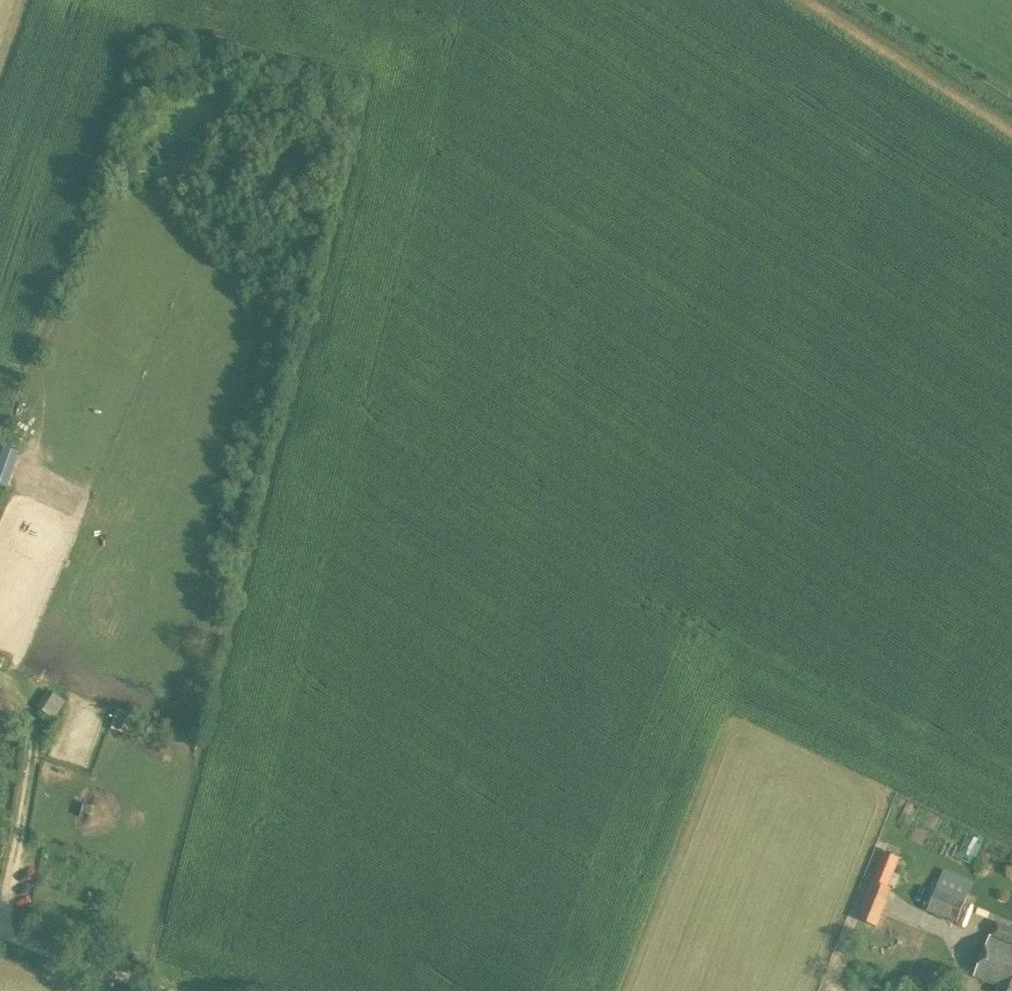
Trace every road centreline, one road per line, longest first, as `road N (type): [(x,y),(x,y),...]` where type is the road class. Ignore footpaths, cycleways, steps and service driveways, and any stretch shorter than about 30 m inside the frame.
road 1 (track): [(0,931),(161,990)]

